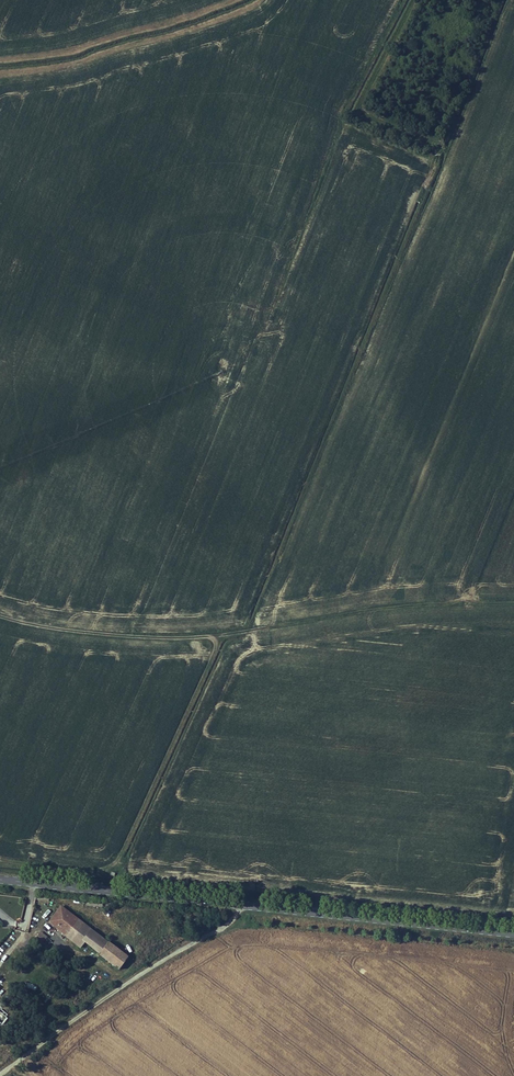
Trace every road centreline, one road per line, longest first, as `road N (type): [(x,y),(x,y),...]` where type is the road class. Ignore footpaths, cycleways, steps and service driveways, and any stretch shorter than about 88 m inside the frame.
road 1 (track): [(513,601),(362,607),(227,632),(133,634),(0,613)]
road 2 (secondary): [(513,934),(0,879)]
road 3 (track): [(248,905),(0,1075)]

